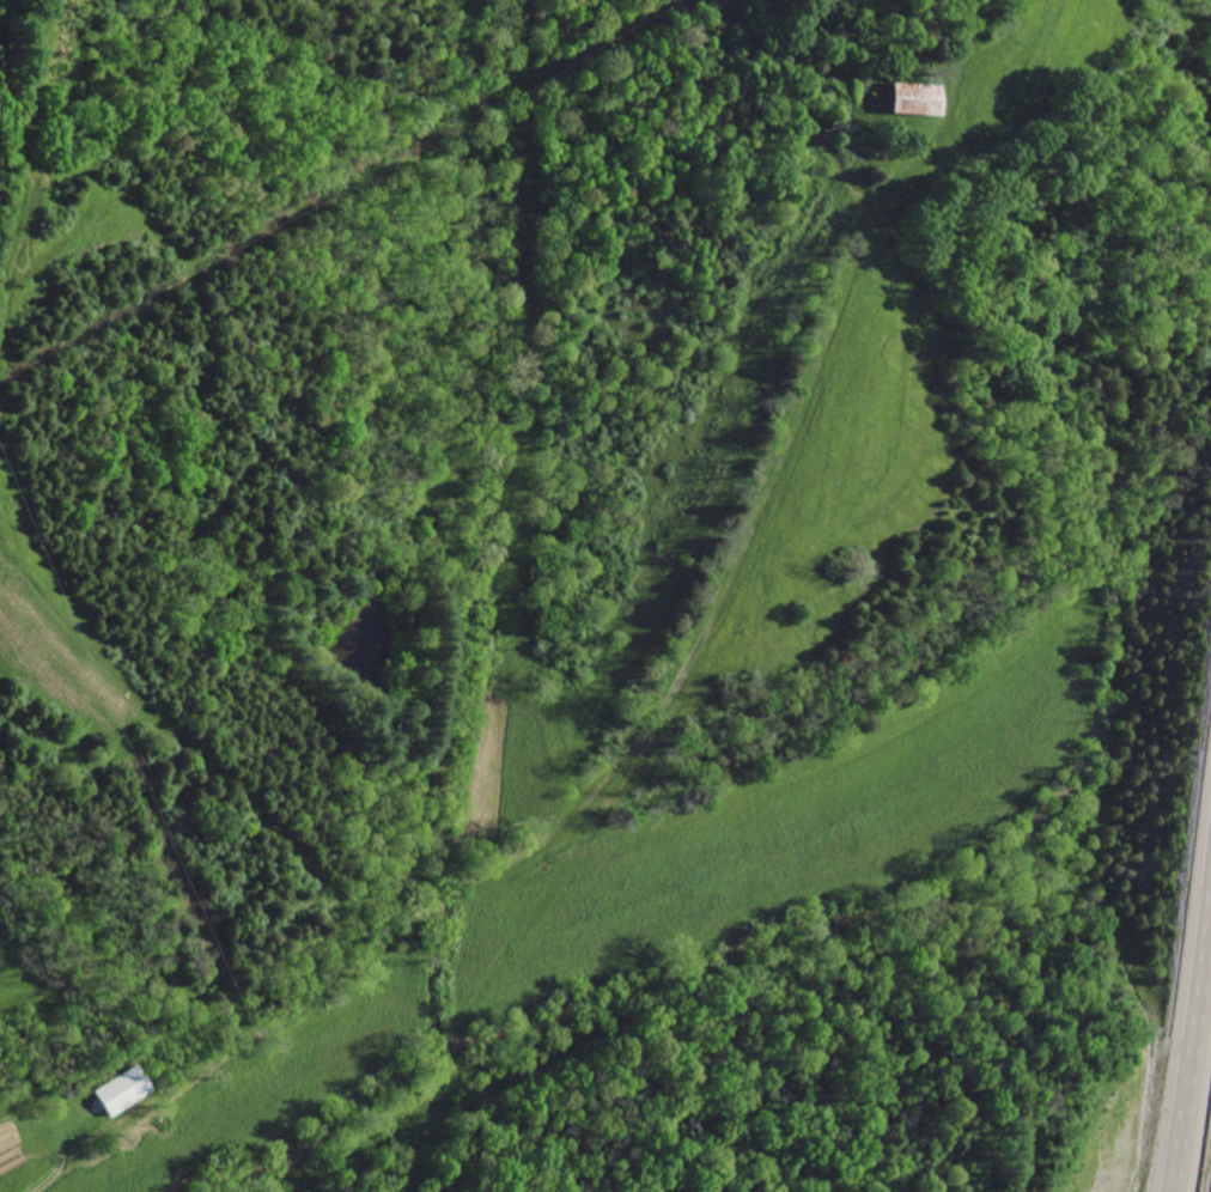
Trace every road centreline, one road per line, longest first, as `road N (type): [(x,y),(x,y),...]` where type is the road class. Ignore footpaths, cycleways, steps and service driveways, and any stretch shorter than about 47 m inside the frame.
road 1 (motorway): [(1210,864),(1172,1191)]

